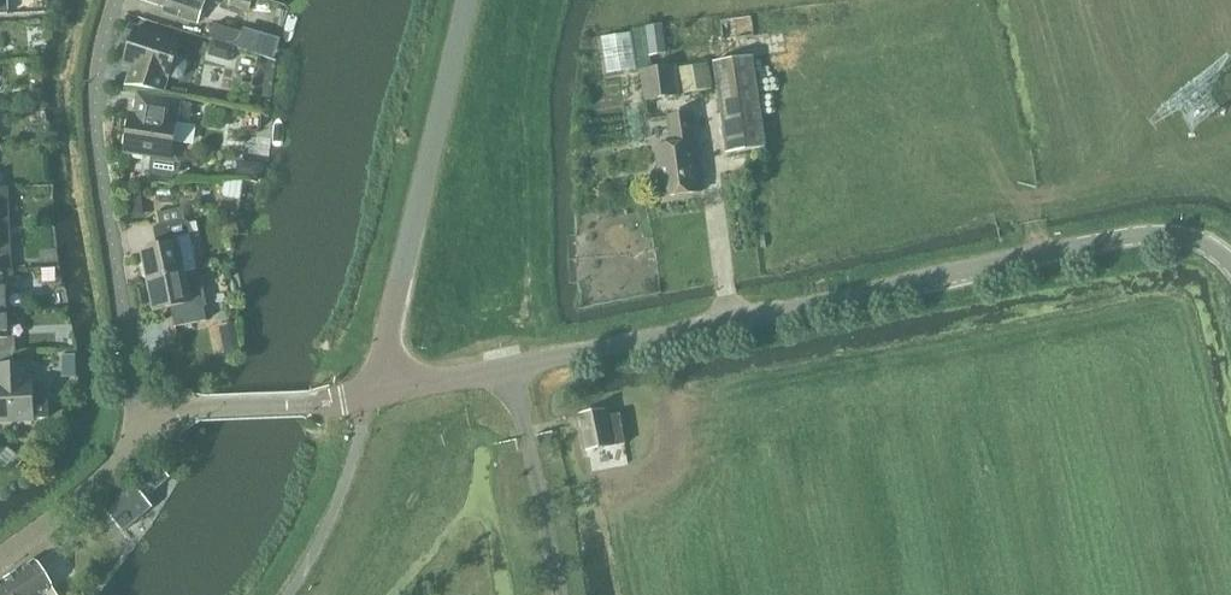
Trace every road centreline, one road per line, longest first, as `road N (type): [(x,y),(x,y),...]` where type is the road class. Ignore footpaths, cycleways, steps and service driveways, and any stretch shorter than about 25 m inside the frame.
road 1 (unclassified): [(369,395),(1157,233),(1195,240),(1230,262)]
road 2 (residential): [(139,448),(101,147),(121,0)]
road 3 (unclassified): [(369,395),(395,316),(462,0)]
road 4 (unclassified): [(139,448),(180,416),(203,409),(369,395)]
road 5 (unclassified): [(0,560),(107,482),(139,448)]

